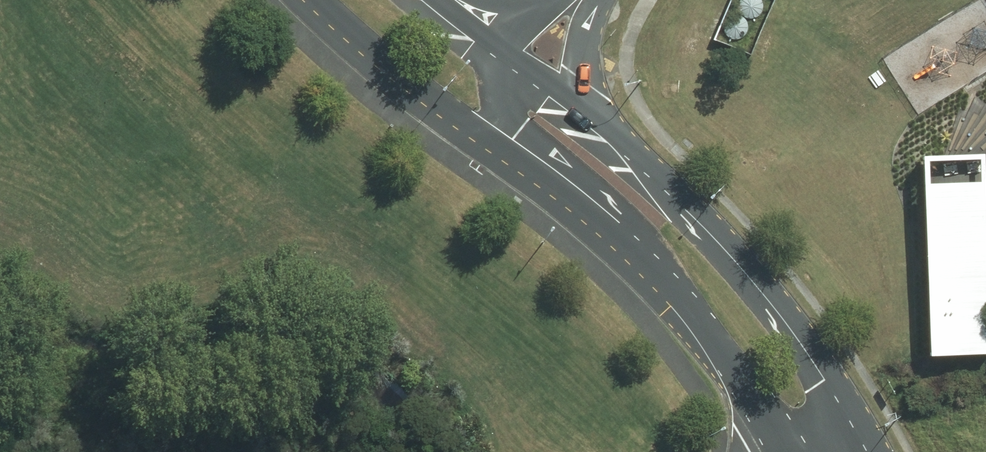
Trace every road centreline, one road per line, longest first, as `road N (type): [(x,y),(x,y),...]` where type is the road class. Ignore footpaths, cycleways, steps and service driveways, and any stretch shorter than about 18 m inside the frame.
road 1 (secondary): [(568,107),(765,295),(866,451)]
road 2 (secondary): [(575,205),(311,0)]
road 3 (secondary): [(791,451),(677,295),(575,205)]
road 4 (secondary): [(575,205),(554,161),(507,112),(503,78),(513,55)]

